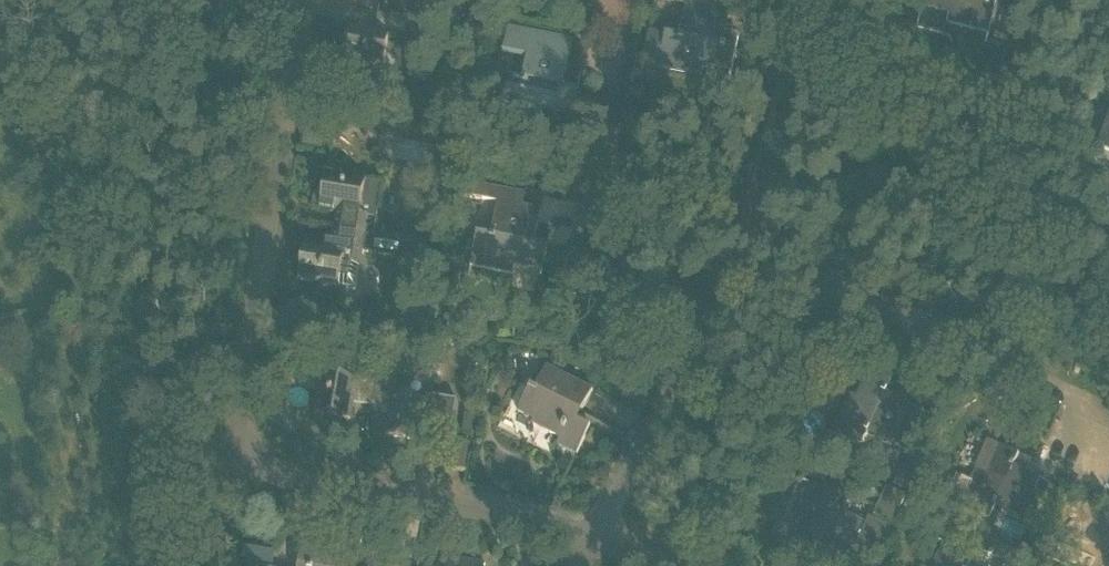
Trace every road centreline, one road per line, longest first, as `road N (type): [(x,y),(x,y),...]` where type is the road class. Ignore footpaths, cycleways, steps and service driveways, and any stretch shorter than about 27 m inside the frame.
road 1 (residential): [(591,540),(478,509),(283,474),(247,458),(233,417),(304,0)]
road 2 (residential): [(710,318),(743,249),(811,0)]
road 3 (residential): [(710,318),(605,236),(595,205),(625,45)]
road 4 (residential): [(591,540),(710,318)]

